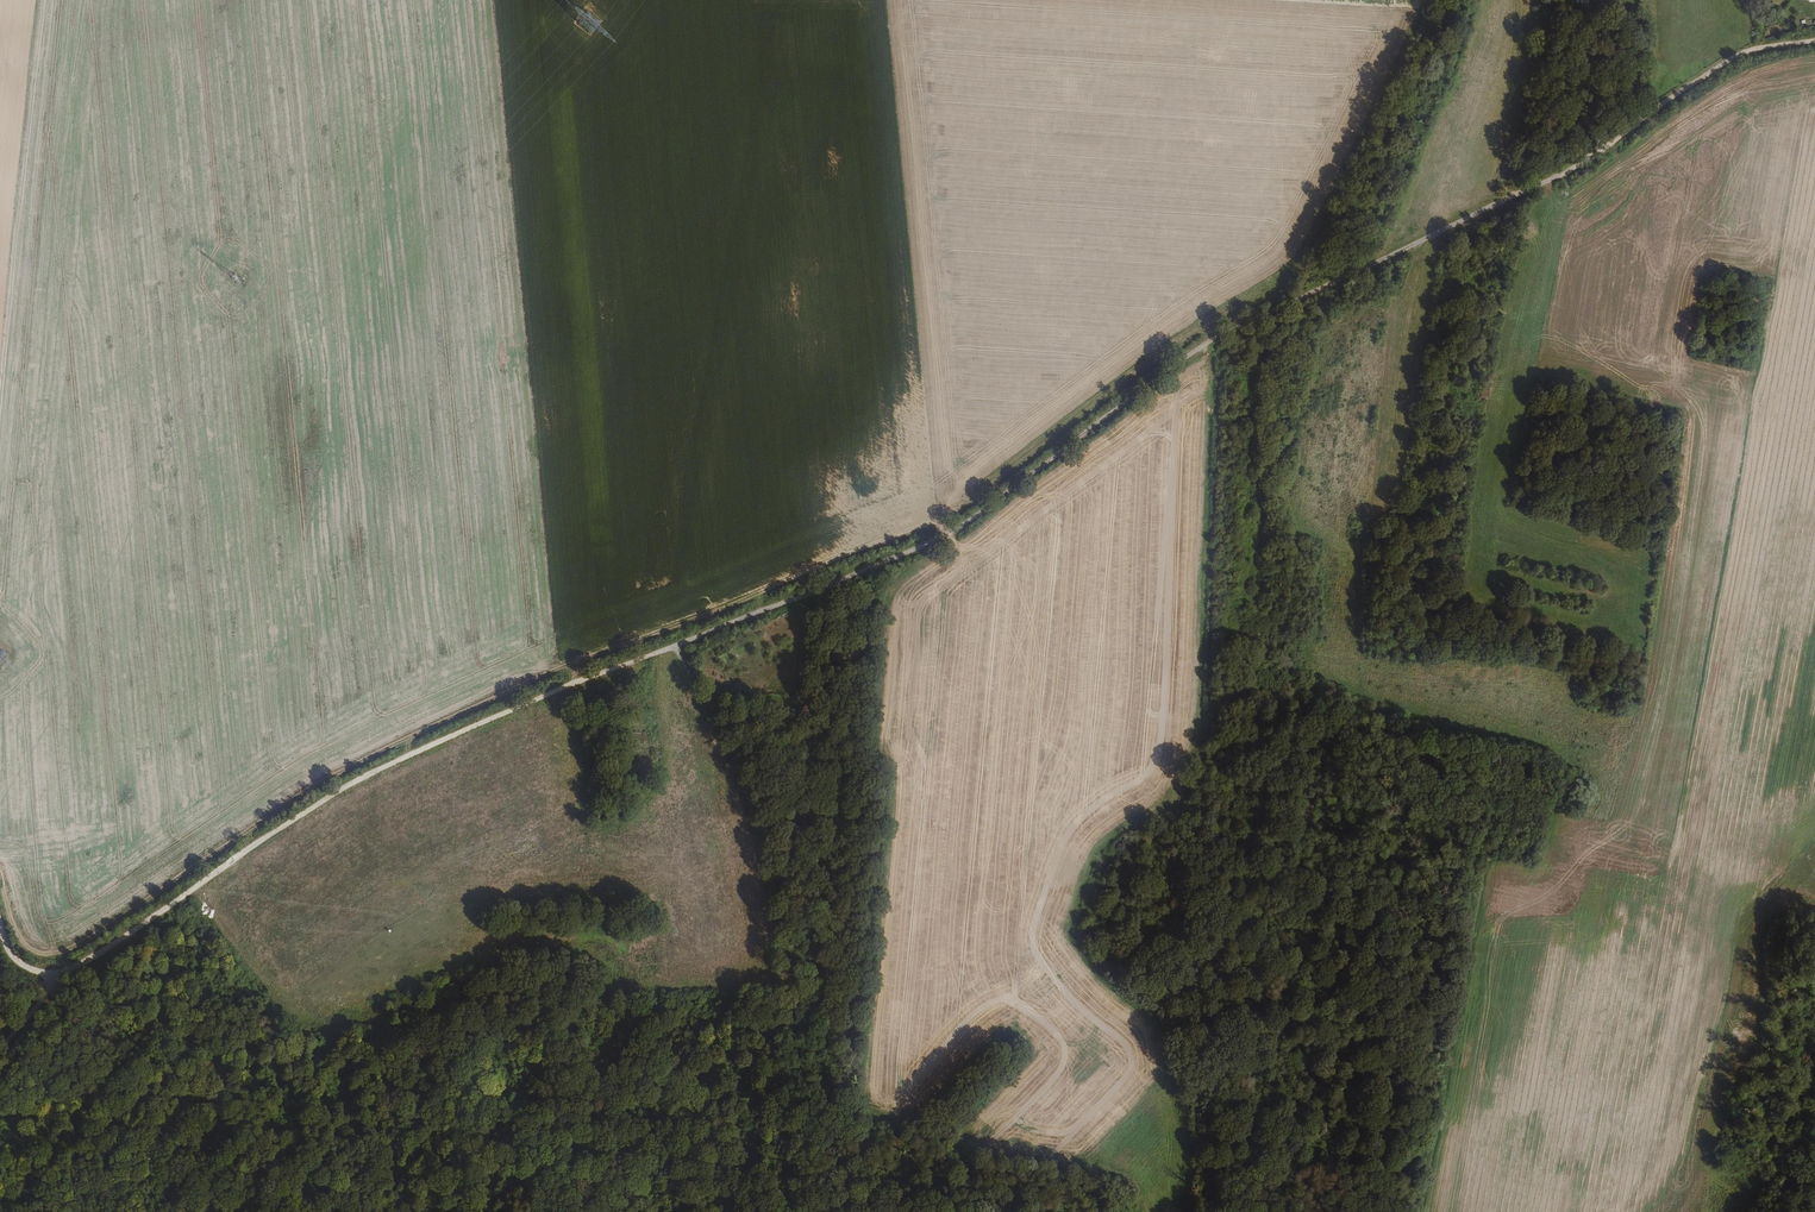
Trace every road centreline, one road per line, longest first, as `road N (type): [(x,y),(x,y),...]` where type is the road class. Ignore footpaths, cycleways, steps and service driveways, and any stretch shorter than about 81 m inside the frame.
road 1 (track): [(95,956),(350,782),(928,546),(1185,361),(1575,168),(1733,60),(1814,43)]
road 2 (track): [(1144,1211),(1145,1201),(1093,1146),(1064,1167),(1034,1167),(973,1126),(881,1117),(864,1103),(898,778),(872,754),(891,587),(948,555),(961,528)]

